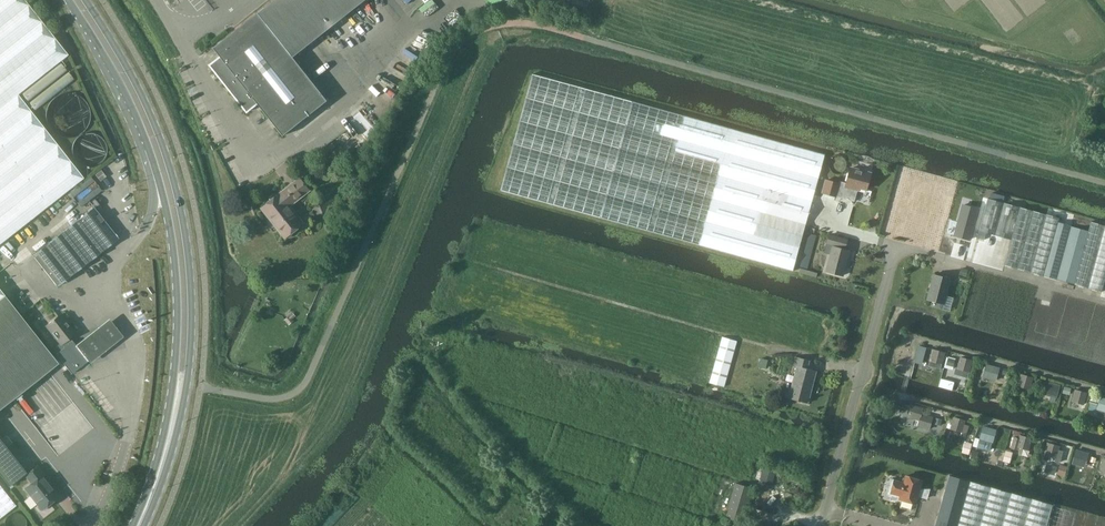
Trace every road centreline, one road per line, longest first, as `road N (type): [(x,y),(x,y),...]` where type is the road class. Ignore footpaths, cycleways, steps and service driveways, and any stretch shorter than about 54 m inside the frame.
road 1 (unclassified): [(821,525),(896,244),(1104,303)]
road 2 (primary): [(68,0),(124,91),(160,181),(175,261),(178,394)]
road 3 (primary): [(178,394),(189,358),(190,299),(179,201),(149,112),(85,0)]
road 4 (unclassified): [(160,0),(252,167),(345,106)]
road 5 (primary): [(137,525),(167,455),(178,394)]

